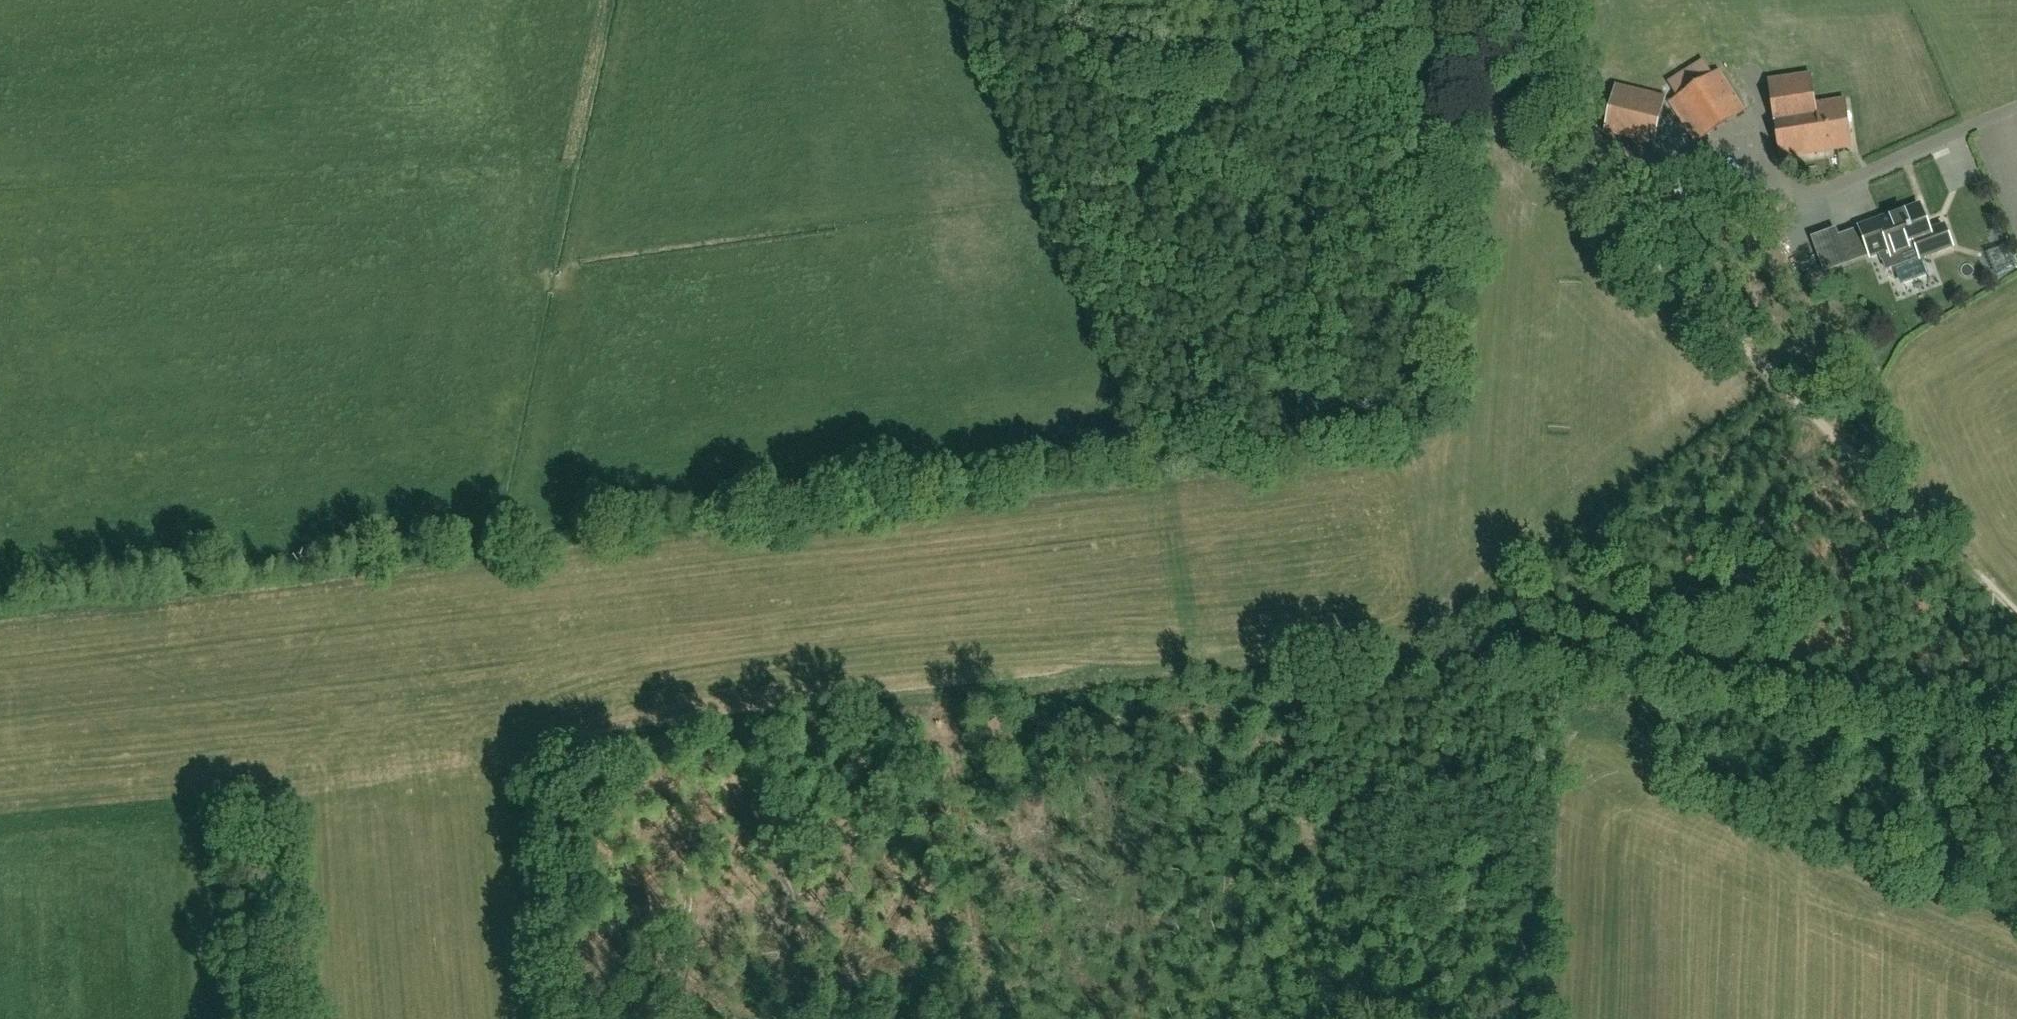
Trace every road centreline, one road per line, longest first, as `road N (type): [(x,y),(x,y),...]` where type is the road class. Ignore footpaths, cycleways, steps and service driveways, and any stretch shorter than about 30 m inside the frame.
road 1 (track): [(2001,604),(1860,459),(1639,257),(1557,155),(1509,110),(1499,87),(1502,0)]

